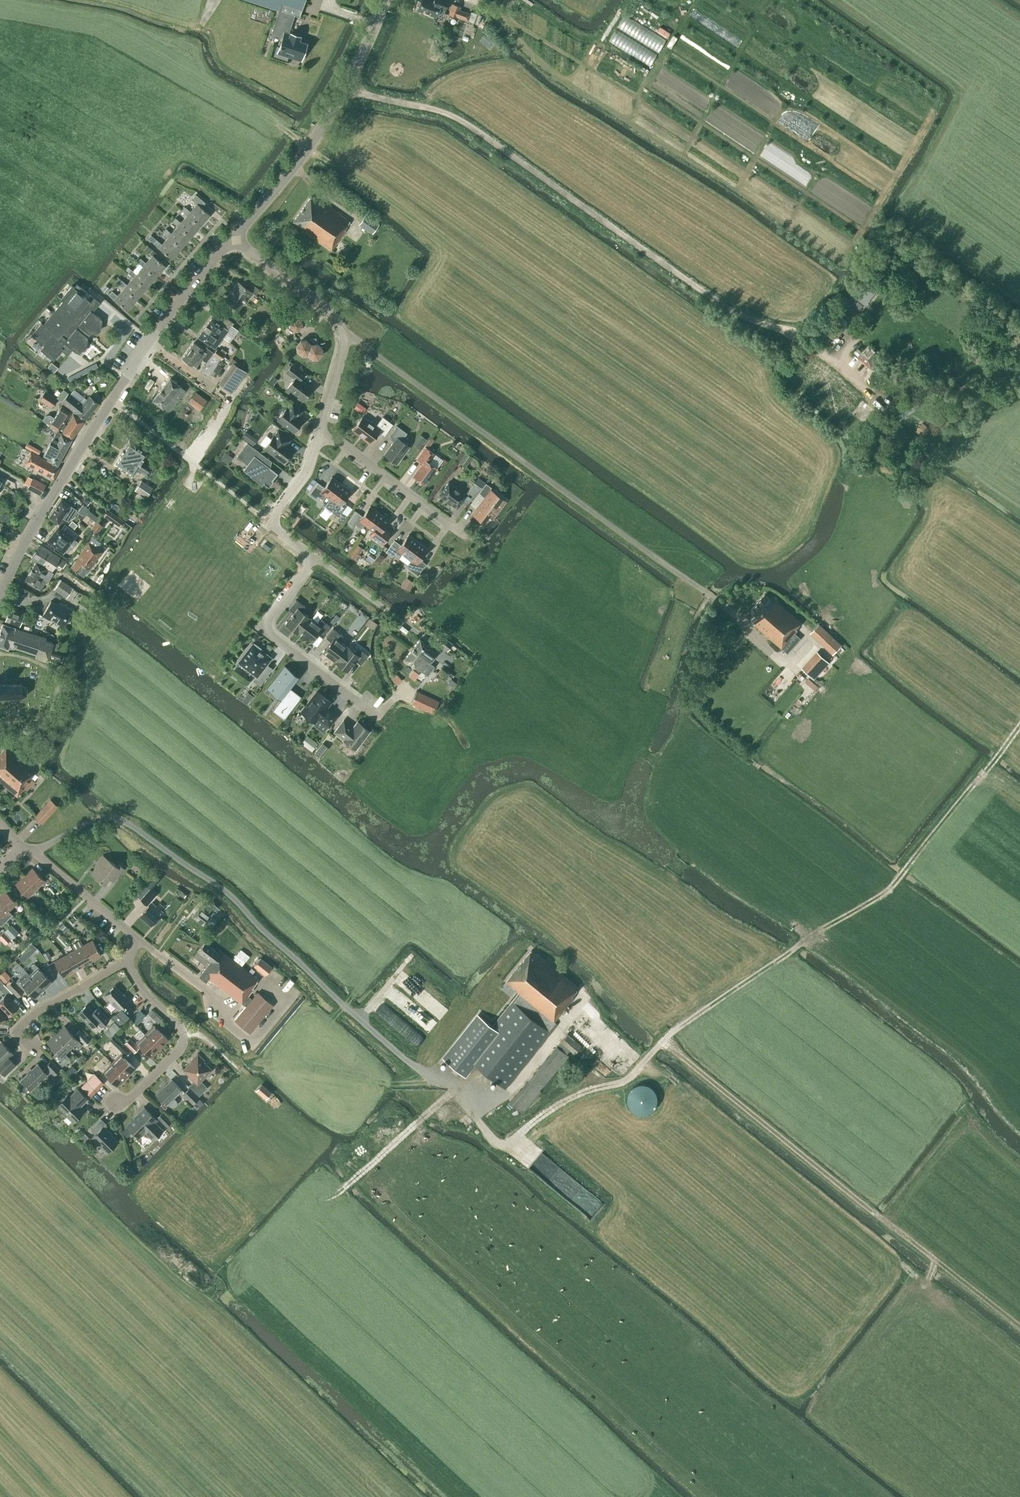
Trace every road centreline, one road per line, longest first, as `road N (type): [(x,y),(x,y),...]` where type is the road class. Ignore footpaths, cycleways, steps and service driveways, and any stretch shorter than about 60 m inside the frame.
road 1 (track): [(323,1200),(461,1086),(468,1109),(503,1144),(586,1089),(627,1081),(679,1028),(886,892),(984,774),(1019,793)]
road 2 (residential): [(734,615),(347,334)]
road 3 (track): [(662,1041),(1019,1326)]
road 4 (tertiary): [(0,592),(151,335),(233,243)]
road 5 (tertiary): [(233,243),(321,129),(382,0)]
road 6 (residential): [(313,556),(265,628),(375,717)]
road 7 (residential): [(116,1104),(125,1106),(181,1050),(179,1031),(139,989),(128,961)]
road 8 (residential): [(460,533),(346,447),(317,438)]
road 9 (residential): [(128,961),(134,939),(22,848)]
road 10 (track): [(934,1260),(921,1309),(988,1338),(1019,1364)]
road 11 (residential): [(31,1050),(13,1032),(36,1011),(128,961)]
road 12 (residential): [(313,556),(268,526),(317,438)]
road 13 (residential): [(347,334),(233,243)]

